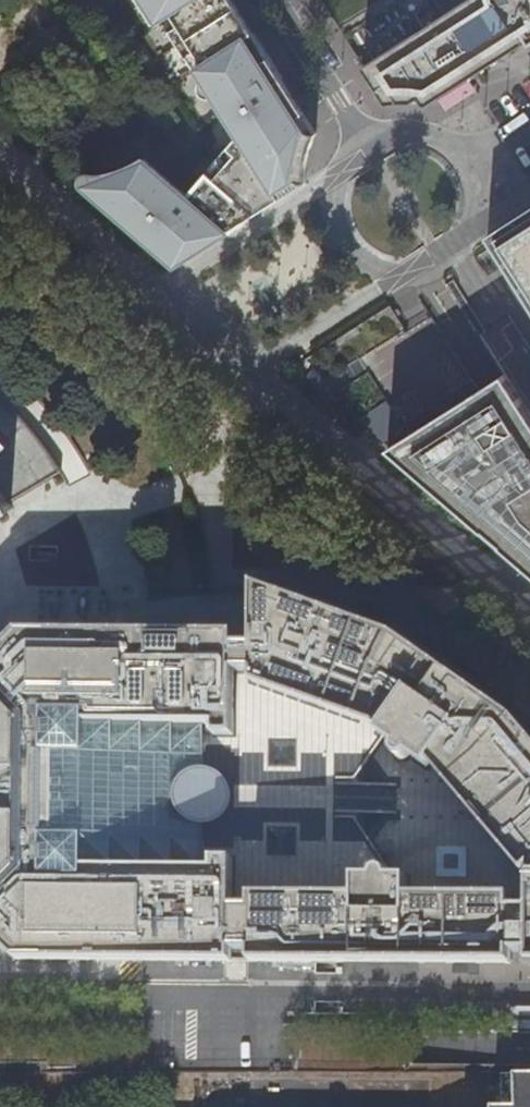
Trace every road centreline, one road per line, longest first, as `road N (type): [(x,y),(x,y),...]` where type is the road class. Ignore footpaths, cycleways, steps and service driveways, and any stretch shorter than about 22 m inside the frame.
road 1 (residential): [(362,144),(345,160),(331,203),(346,245),(382,270),(405,273),(465,234),(472,199),(461,164)]
road 2 (residential): [(362,144),(272,0)]

